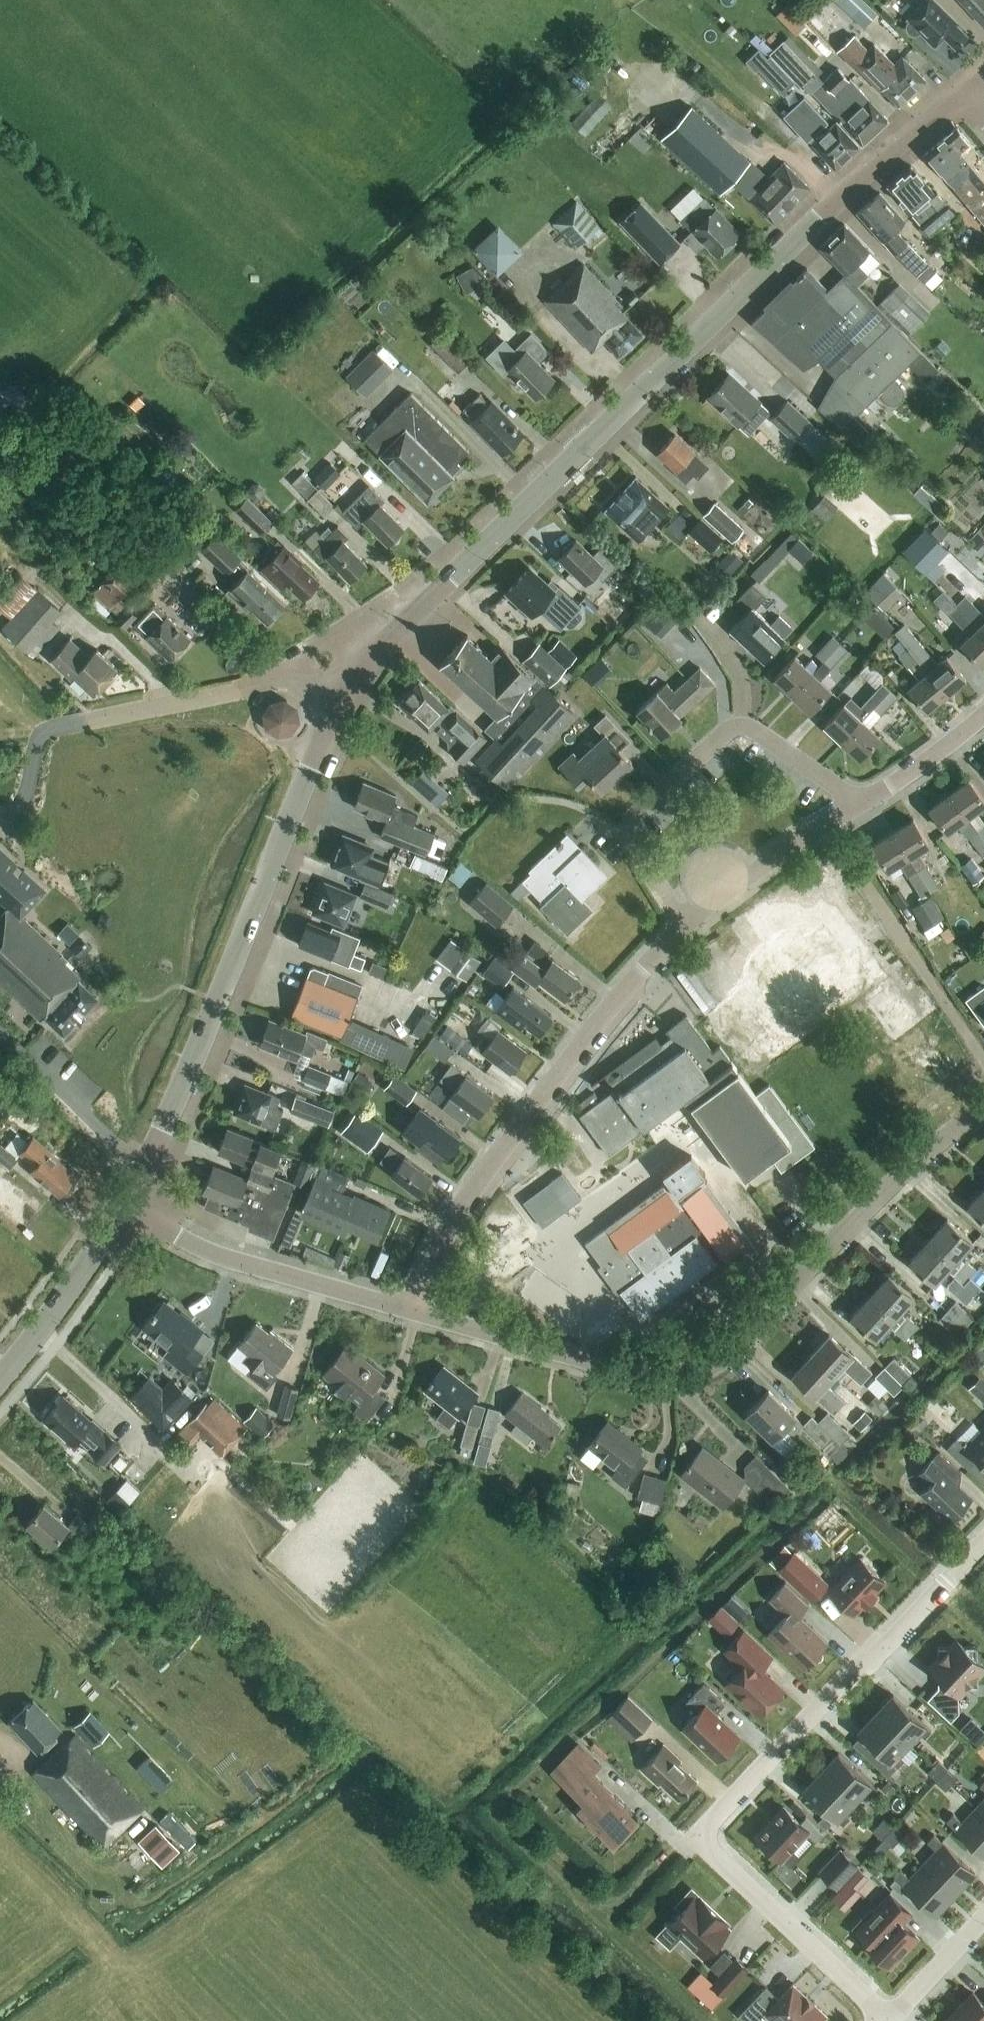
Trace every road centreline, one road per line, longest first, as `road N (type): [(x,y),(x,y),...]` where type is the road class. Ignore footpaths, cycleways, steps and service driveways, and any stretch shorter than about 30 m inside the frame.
road 1 (tertiary): [(341,704),(394,630),(840,201),(963,96)]
road 2 (residential): [(983,1112),(929,1150),(734,1346),(704,1366),(632,1375),(413,1316)]
road 3 (residential): [(891,2018),(706,1836),(983,1540)]
road 4 (tertiary): [(121,1210),(341,704)]
road 5 (residential): [(413,1316),(436,1254),(498,1149),(625,989),(681,937)]
road 6 (residential): [(681,937),(629,832),(637,815),(725,731),(758,735),(857,810)]
road 7 (residential): [(413,1316),(213,1258),(121,1210)]
road 8 (track): [(836,205),(790,157),(733,130),(662,68),(610,0)]
road 9 (residential): [(983,1054),(843,847),(857,810)]
road 10 (residential): [(83,720),(278,681),(309,683),(341,704)]
road 11 (residential): [(681,937),(857,810)]
road 12 (tertiary): [(0,1377),(121,1210)]
road 13 (residential): [(857,810),(983,715)]
road 14 (residential): [(891,2018),(983,1919)]

